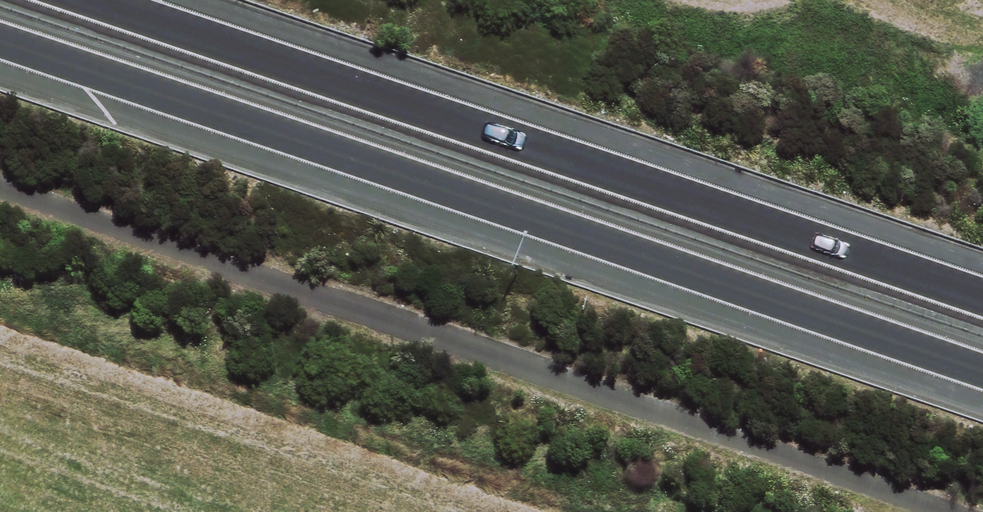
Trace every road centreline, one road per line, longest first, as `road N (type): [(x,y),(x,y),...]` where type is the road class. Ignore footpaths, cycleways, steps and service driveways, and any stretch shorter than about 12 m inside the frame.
road 1 (motorway): [(982,384),(0,38)]
road 2 (motorway): [(128,0),(982,290)]

